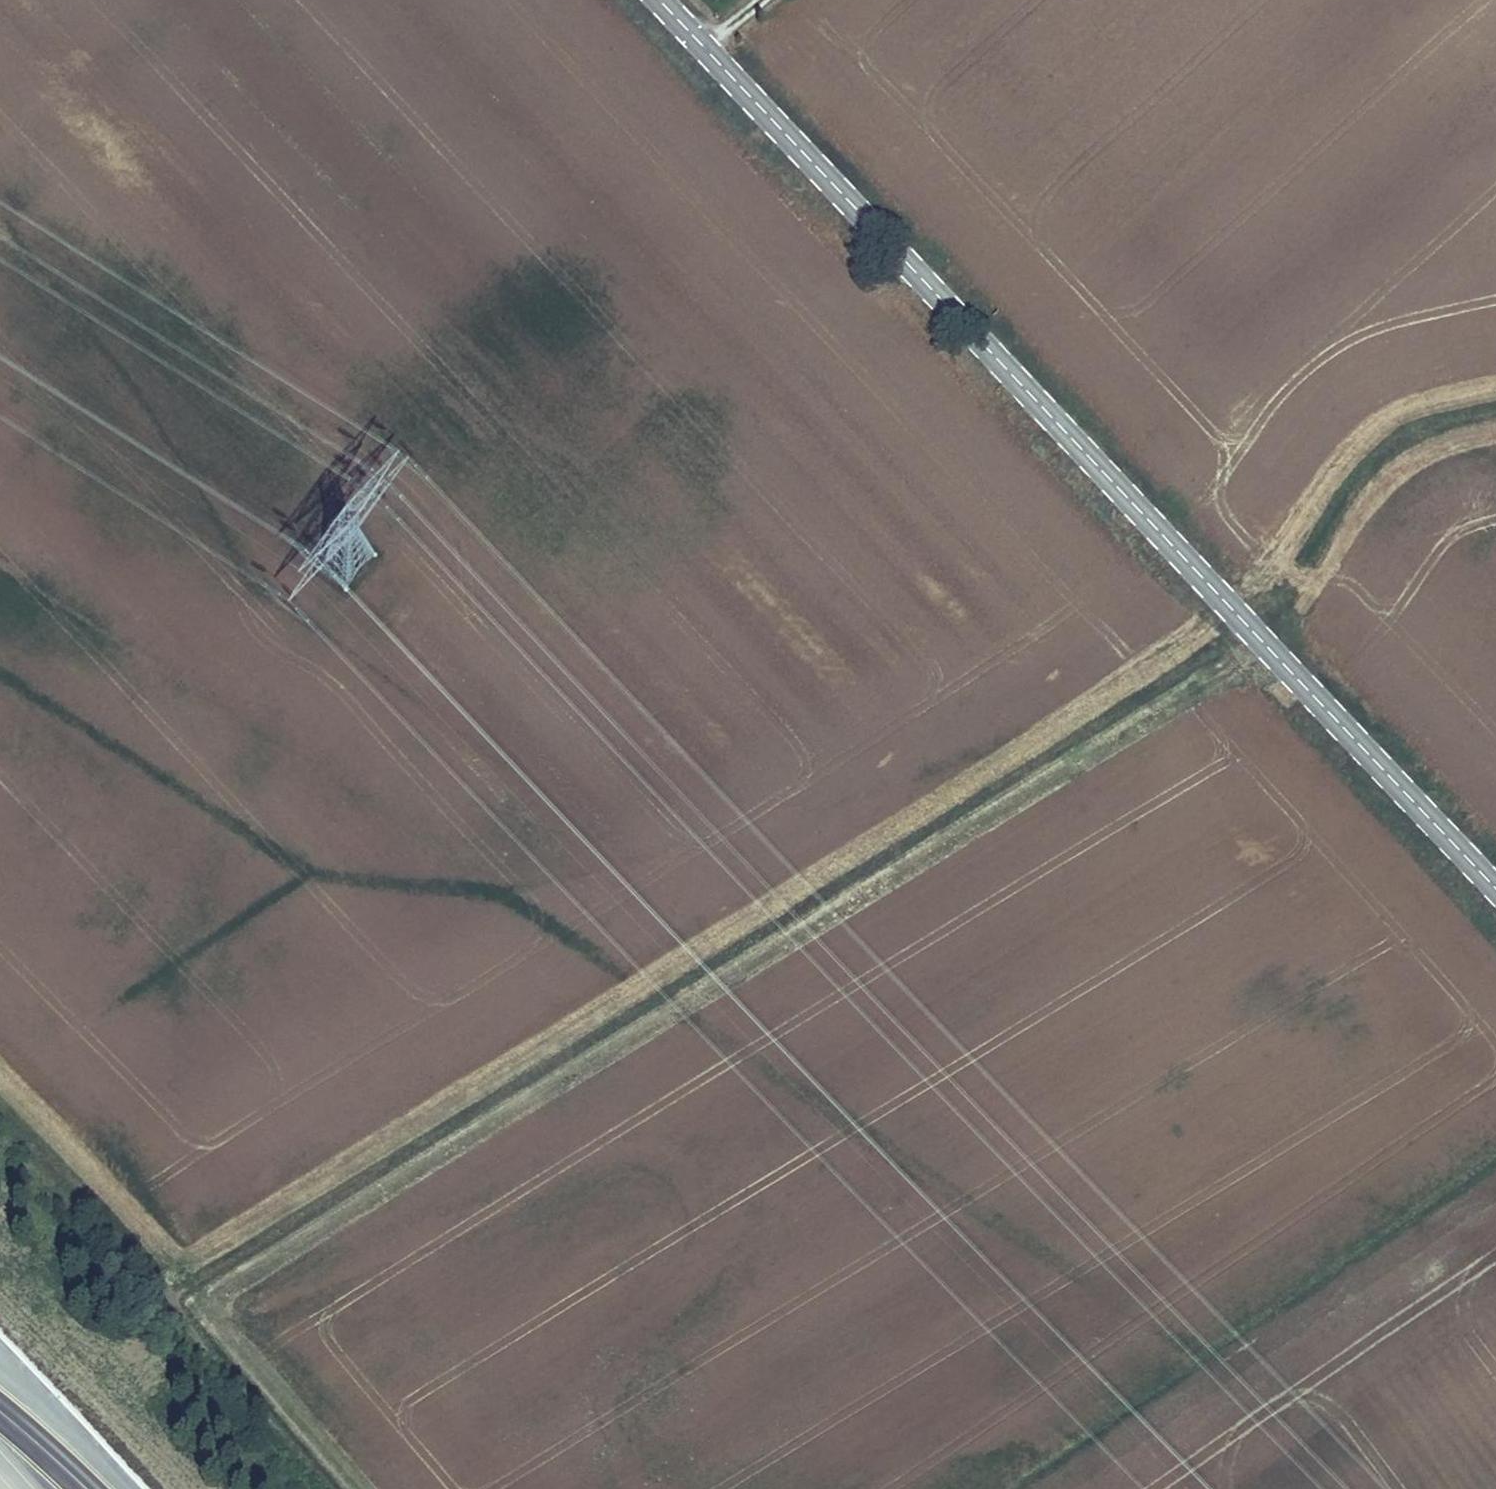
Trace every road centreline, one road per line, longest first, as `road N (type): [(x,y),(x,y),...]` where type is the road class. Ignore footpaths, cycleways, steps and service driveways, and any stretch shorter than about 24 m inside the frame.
road 1 (secondary): [(663,0),(1495,886)]
road 2 (motorway): [(91,1488),(0,1386)]

